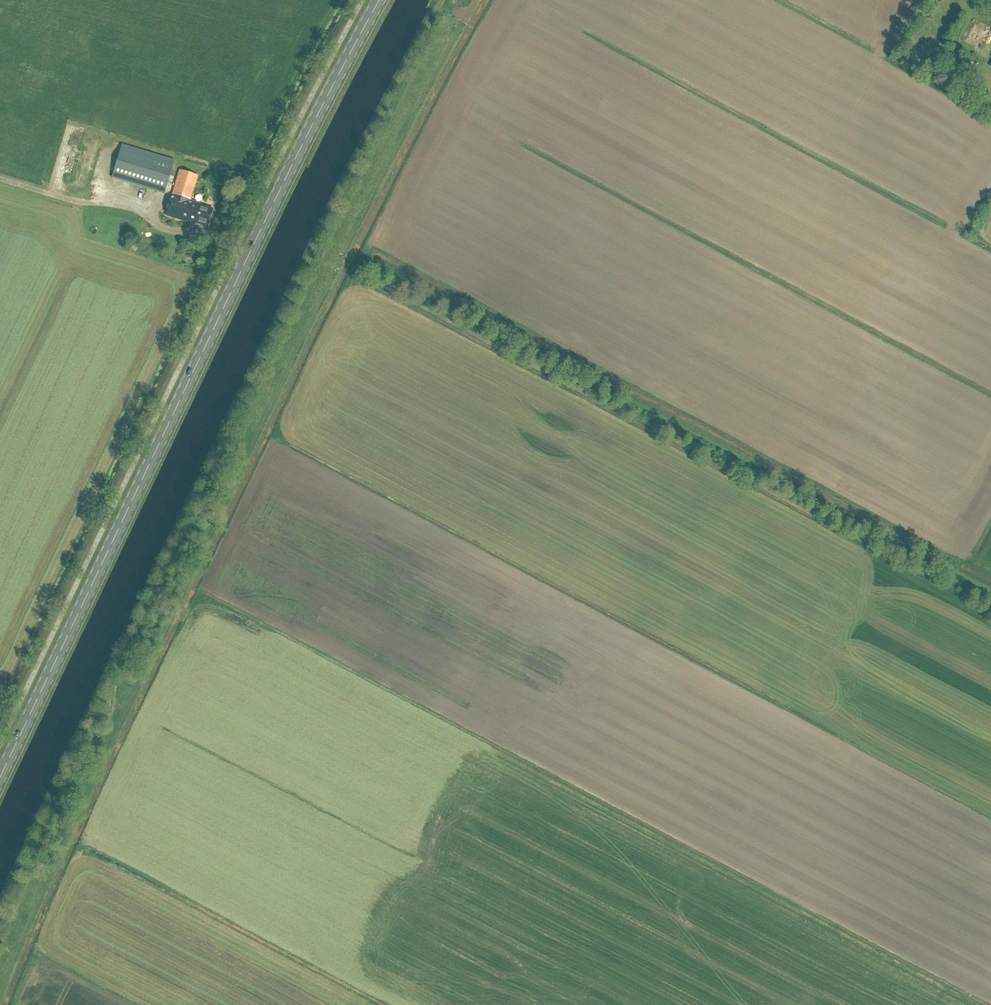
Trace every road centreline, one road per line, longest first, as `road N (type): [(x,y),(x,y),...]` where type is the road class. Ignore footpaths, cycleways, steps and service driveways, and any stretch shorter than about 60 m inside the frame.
road 1 (track): [(444,0),(286,304),(0,917)]
road 2 (primary): [(0,775),(300,142),(380,0)]

